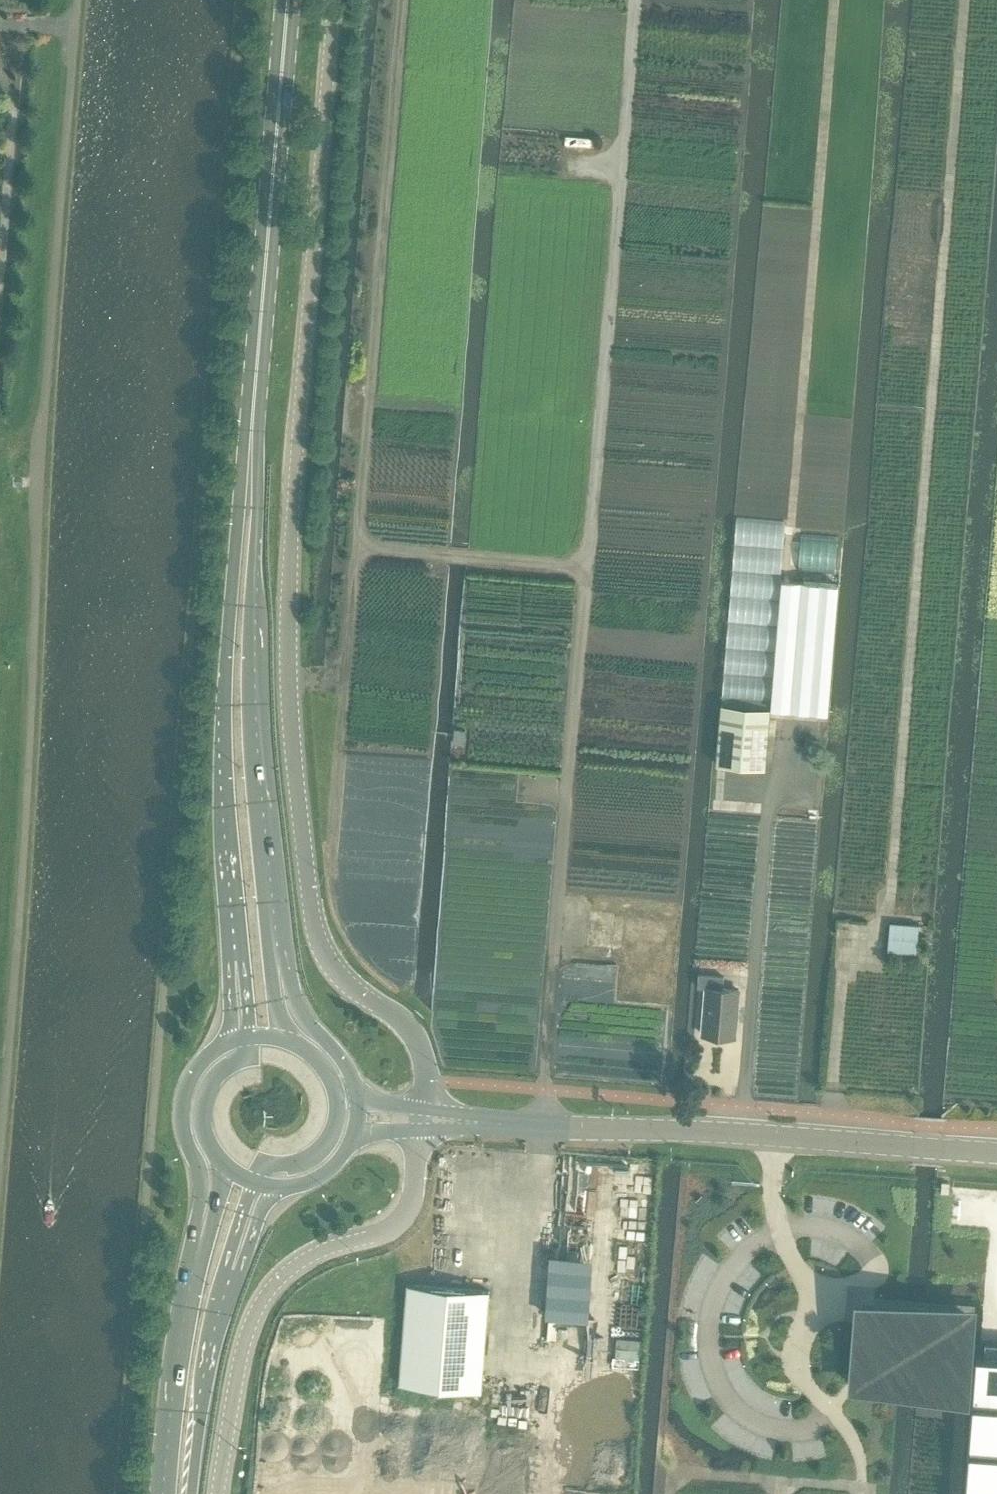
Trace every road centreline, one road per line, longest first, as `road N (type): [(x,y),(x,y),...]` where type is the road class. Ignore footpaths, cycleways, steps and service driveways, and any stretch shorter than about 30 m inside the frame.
road 1 (unclassified): [(425,1110),(428,1080),(412,1031),(339,974),(320,944),(292,775),(288,642),(299,403),(337,0)]
road 2 (unclassified): [(0,1152),(77,0)]
road 3 (track): [(541,1125),(625,0)]
road 4 (tertiary): [(491,1123),(996,1153)]
road 5 (primary): [(249,460),(236,516),(223,738),(236,958)]
road 6 (primary): [(278,957),(260,754),(249,460)]
road 7 (primary): [(249,460),(290,0)]
road 8 (unclassified): [(218,1493),(237,1375),(268,1295),(318,1254),(396,1228),(412,1206),(422,1130)]
road 9 (primary): [(230,1042),(196,1069),(183,1106),(202,1178),(194,1263)]
road 10 (primary): [(194,1263),(164,1493)]
road 11 (primary): [(192,1493),(210,1355),(232,1272)]
road 12 (primary): [(357,1096),(337,1053),(300,1016),(278,957)]
road 13 (primary): [(250,1036),(249,1057),(218,1076),(203,1110),(205,1135),(226,1165)]
road 14 (primary): [(255,1182),(265,1163),(292,1164),(325,1144),(337,1120),(336,1092)]
road 15 (track): [(546,1493),(562,1366)]

